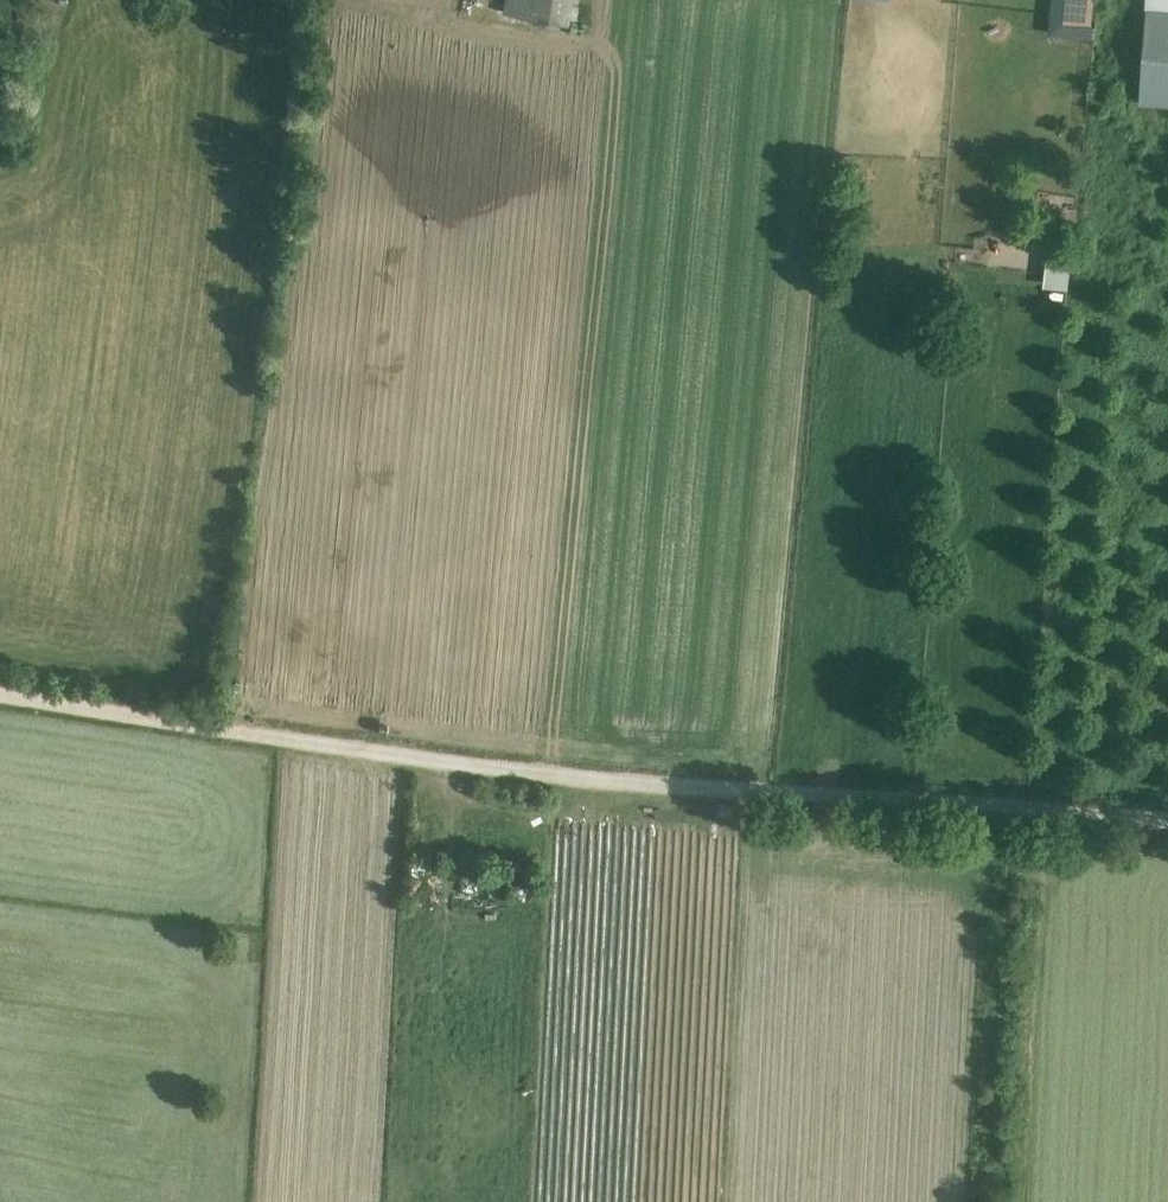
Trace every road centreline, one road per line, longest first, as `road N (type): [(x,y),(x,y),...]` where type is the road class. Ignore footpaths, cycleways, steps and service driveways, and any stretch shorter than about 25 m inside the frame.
road 1 (track): [(1167,815),(478,769),(0,693)]

